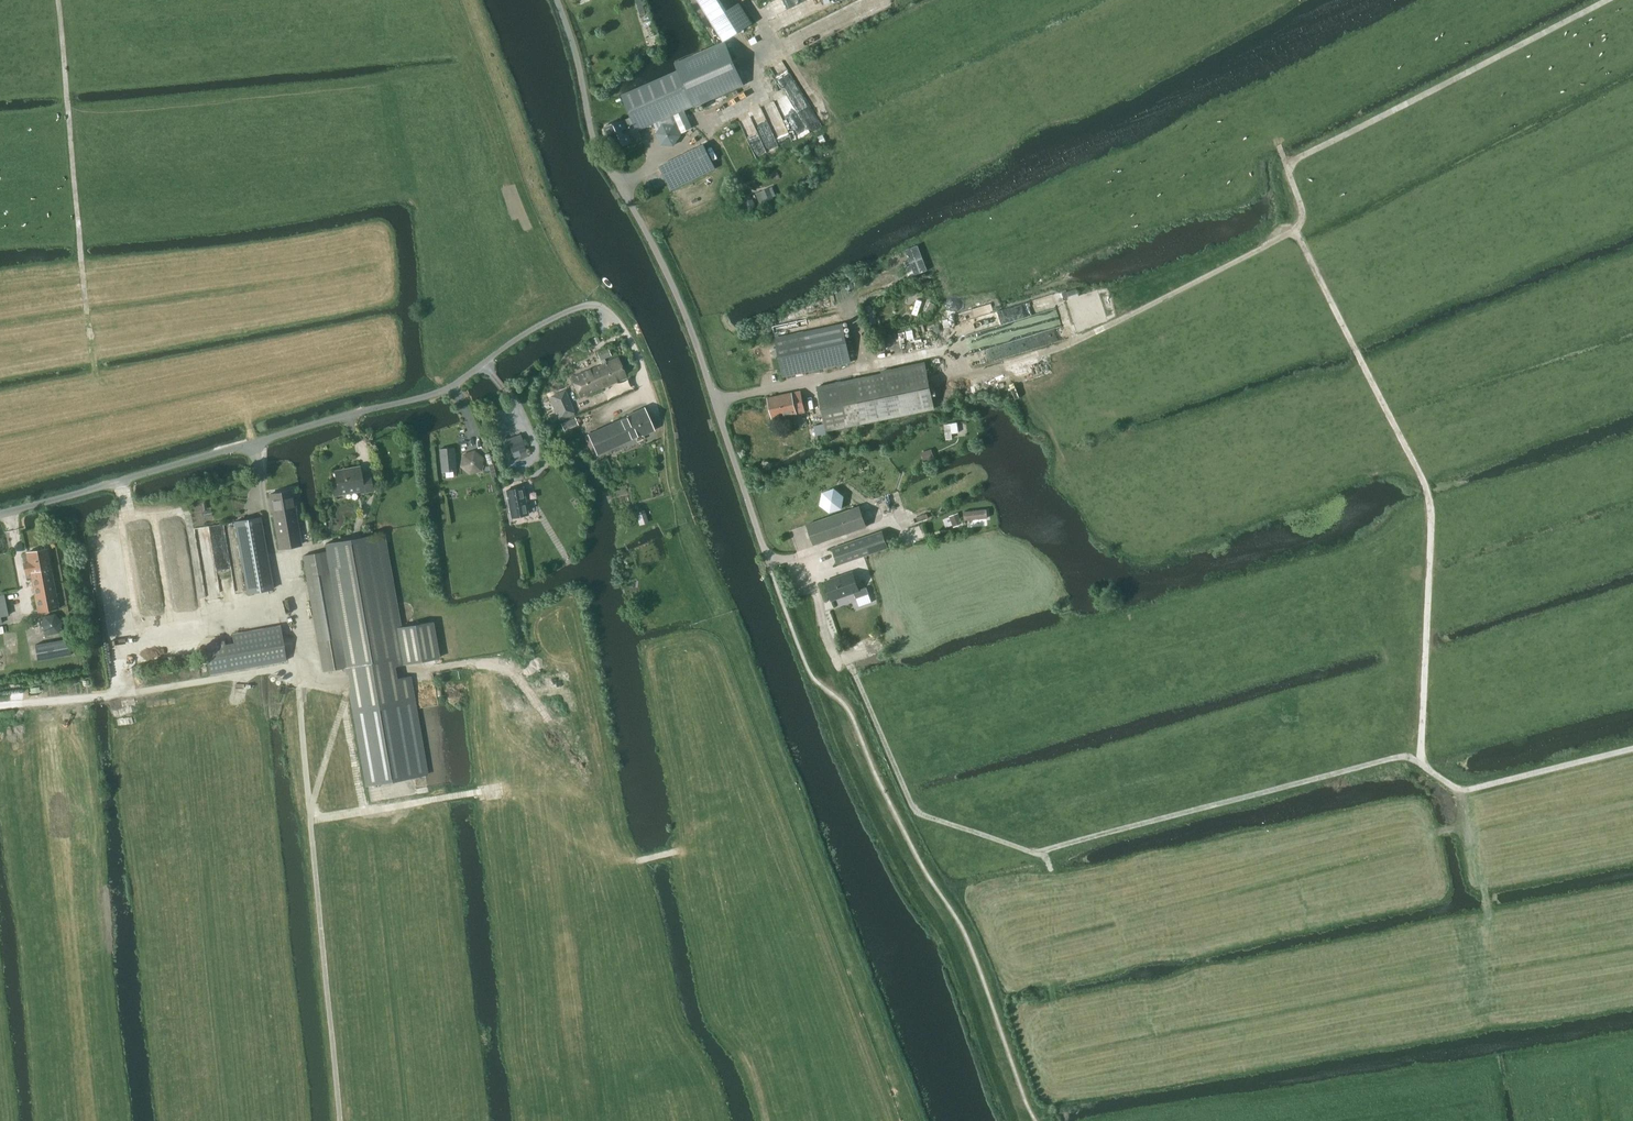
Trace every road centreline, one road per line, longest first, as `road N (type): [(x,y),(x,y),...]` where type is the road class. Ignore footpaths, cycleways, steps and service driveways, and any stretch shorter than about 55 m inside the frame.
road 1 (track): [(1632,750),(1463,791),(1410,756),(1394,757),(1039,855),(916,811)]
road 2 (track): [(343,1120),(296,660),(254,443)]
road 3 (residential): [(0,513),(450,389),(533,330),(586,307),(618,321)]
road 4 (unclassified): [(770,562),(675,288),(600,149),(561,0)]
road 5 (track): [(940,351),(958,372),(1093,329),(1290,234),(1303,211),(1275,136)]
road 6 (track): [(1287,168),(1607,0)]
road 7 (track): [(89,317),(58,0)]
road 8 (track): [(916,811),(852,666),(834,654),(803,570),(768,556)]
road 9 (track): [(1296,229),(1430,501)]
road 10 (track): [(297,667),(119,698),(0,708)]
road 11 (track): [(1410,756),(1423,710),(1430,501)]

